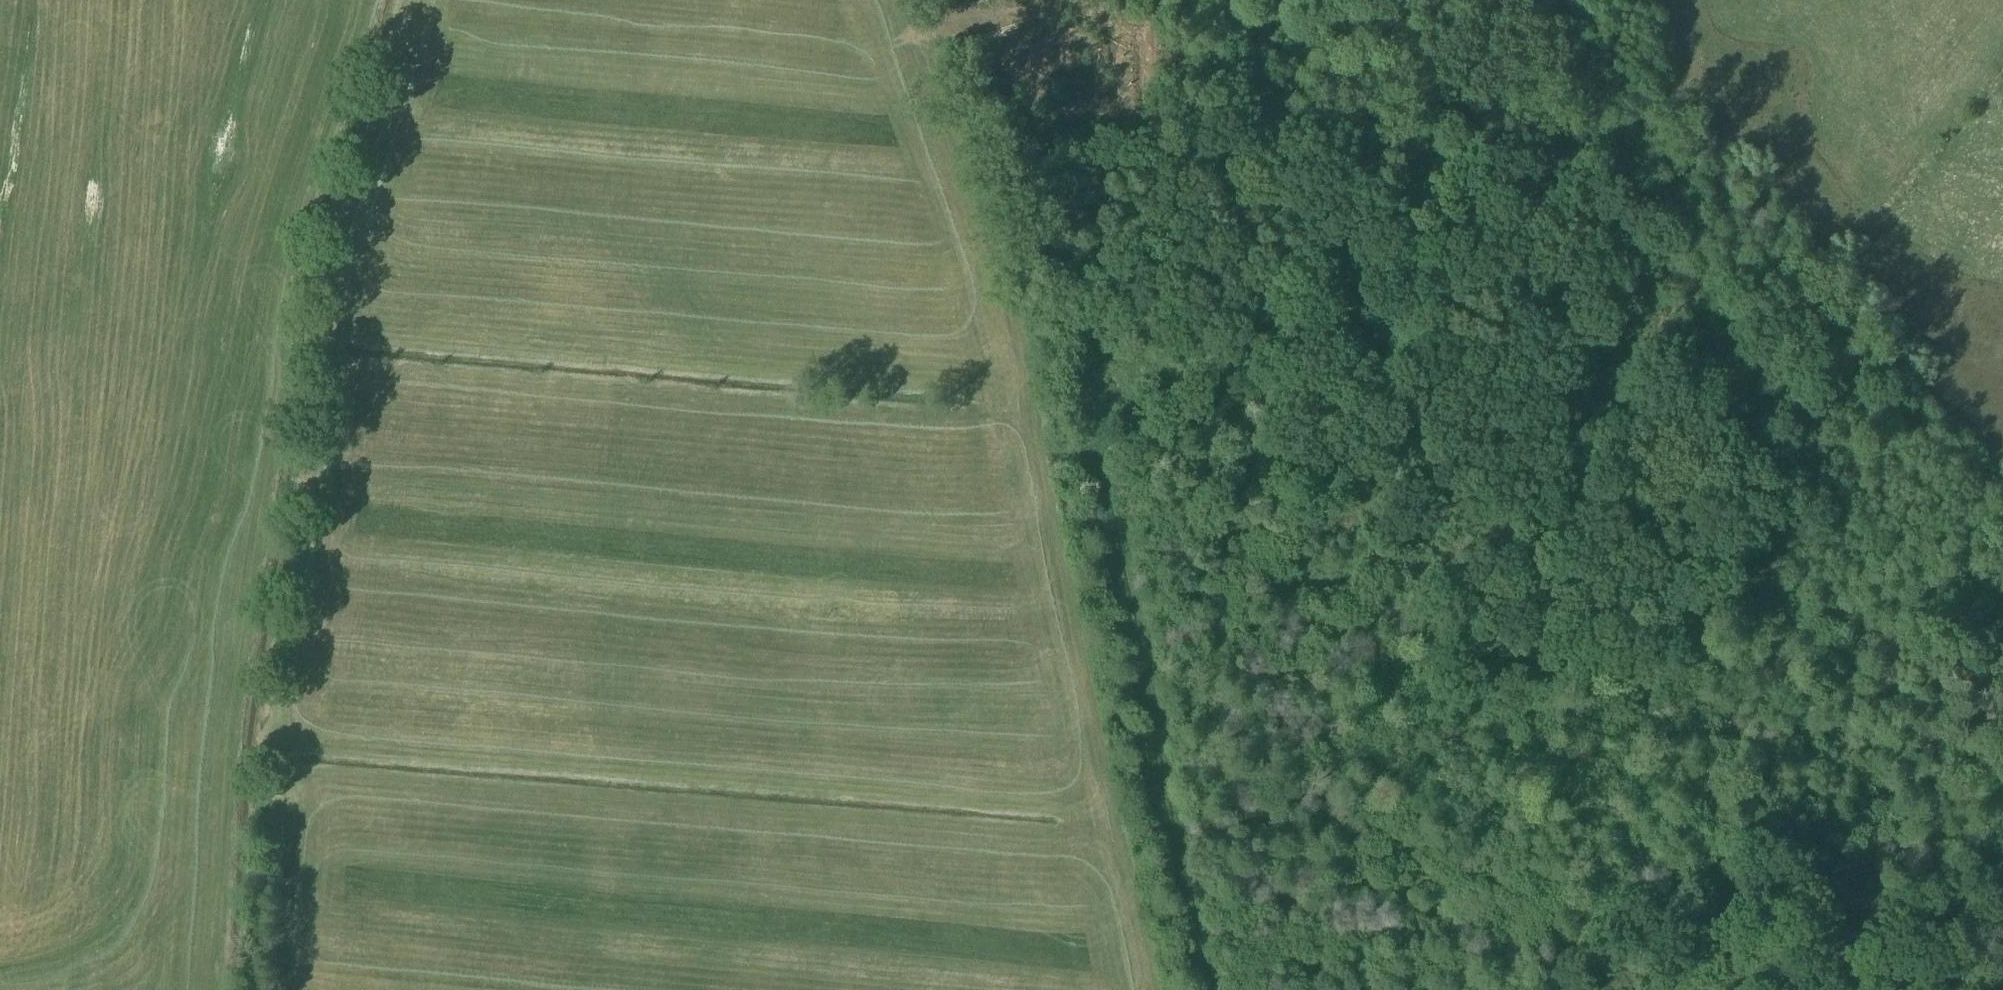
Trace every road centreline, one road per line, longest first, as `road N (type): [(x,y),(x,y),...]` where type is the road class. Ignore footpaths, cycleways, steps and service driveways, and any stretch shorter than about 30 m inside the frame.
road 1 (track): [(1216,989),(1088,380),(1065,358),(1020,351)]
road 2 (track): [(1954,989),(1915,820),(1957,686),(2002,674)]

